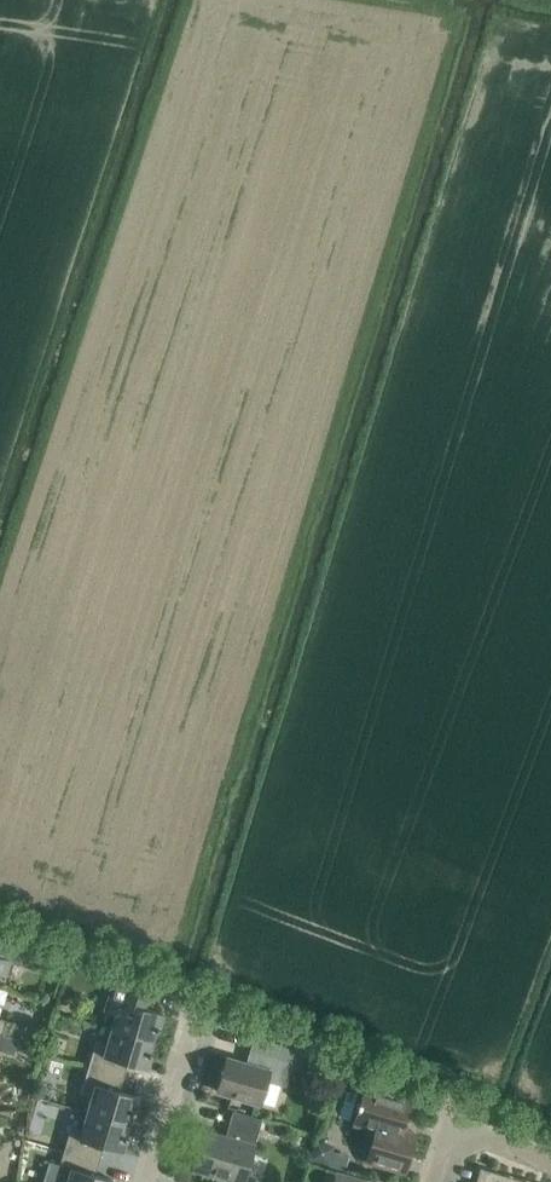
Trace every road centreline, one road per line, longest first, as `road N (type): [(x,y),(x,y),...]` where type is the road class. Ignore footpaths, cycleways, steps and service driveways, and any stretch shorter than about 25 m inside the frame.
road 1 (residential): [(155,1181),(197,1018)]
road 2 (residential): [(550,1158),(452,1129),(437,1181)]

